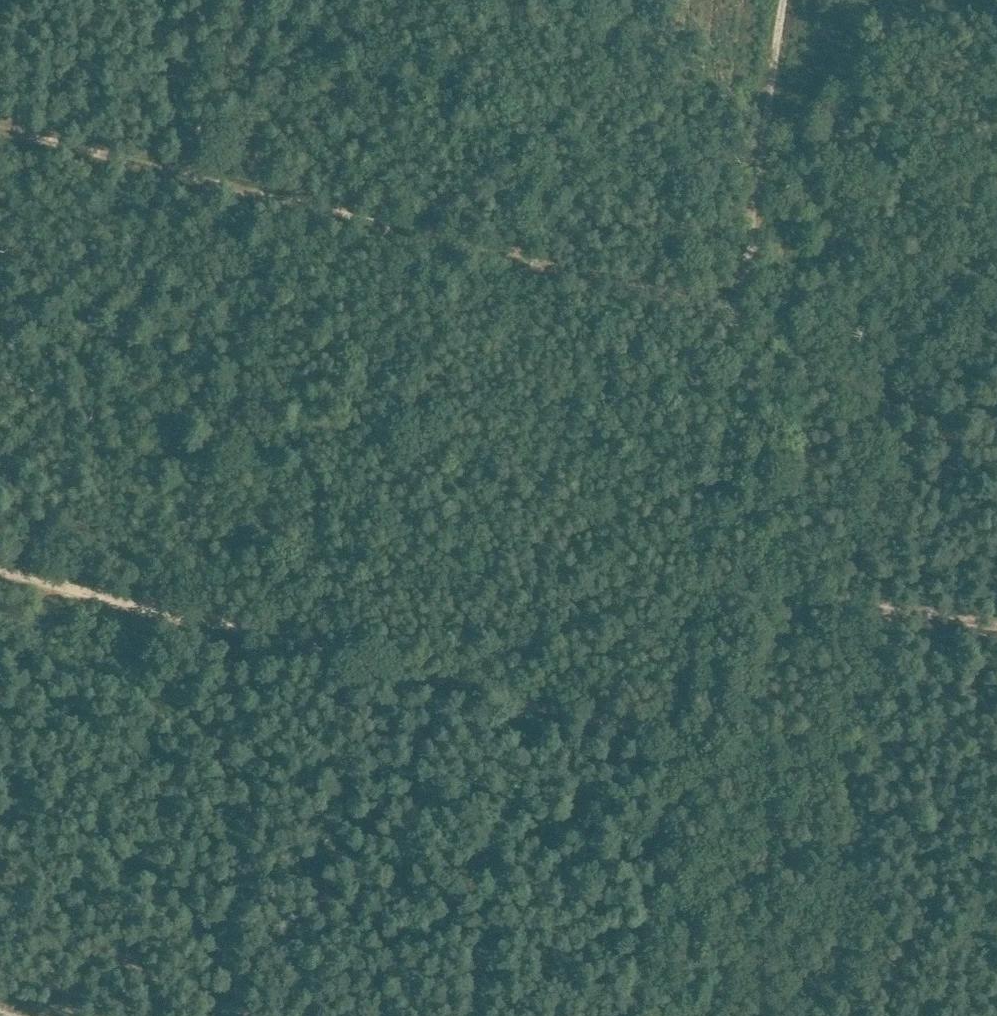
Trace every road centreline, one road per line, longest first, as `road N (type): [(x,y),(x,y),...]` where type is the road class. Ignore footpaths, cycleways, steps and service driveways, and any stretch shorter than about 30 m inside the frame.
road 1 (track): [(775,0),(631,1015)]
road 2 (track): [(0,133),(731,311)]
road 3 (track): [(0,563),(669,729)]
road 4 (track): [(996,639),(793,601),(691,592)]

